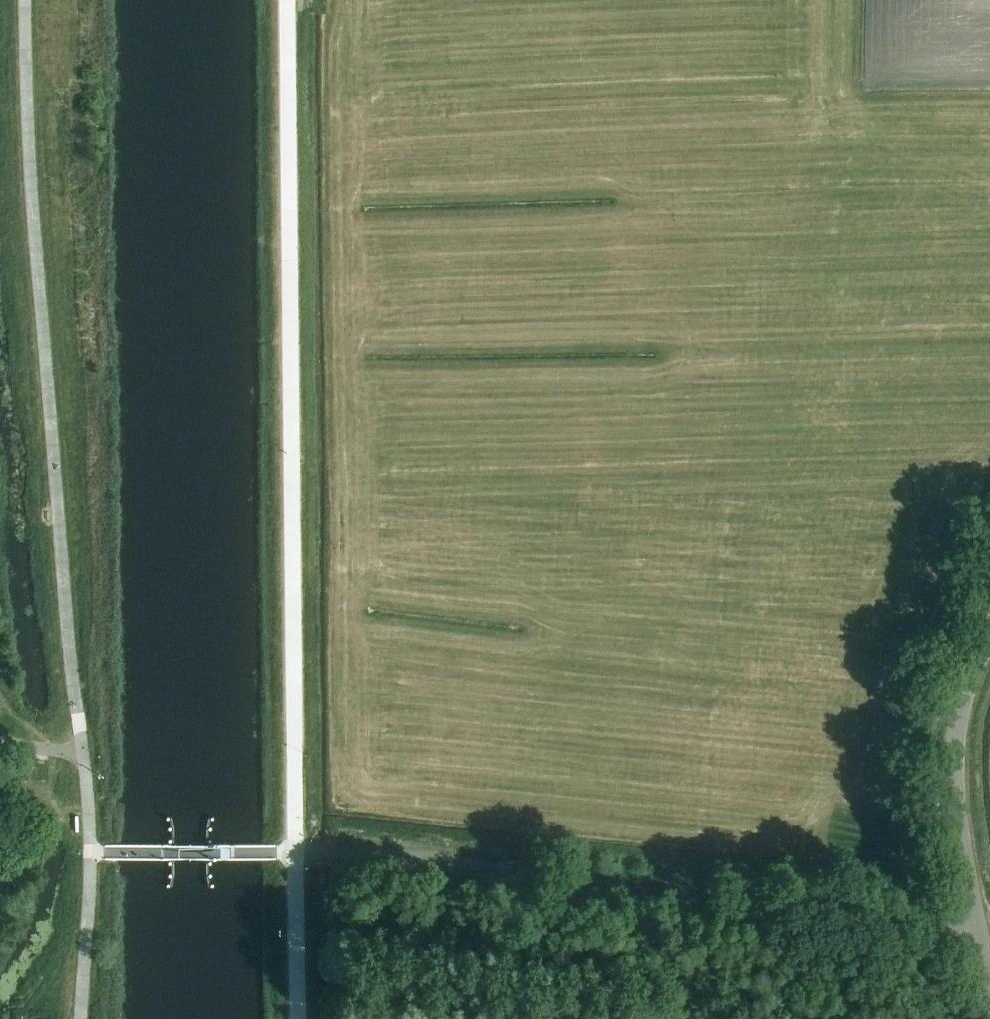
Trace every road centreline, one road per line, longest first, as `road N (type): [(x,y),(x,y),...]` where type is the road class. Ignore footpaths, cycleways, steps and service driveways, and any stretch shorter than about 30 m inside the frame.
road 1 (unclassified): [(979,927),(698,899),(450,860),(295,852)]
road 2 (unclassified): [(989,642),(962,703),(954,746),(979,927)]

